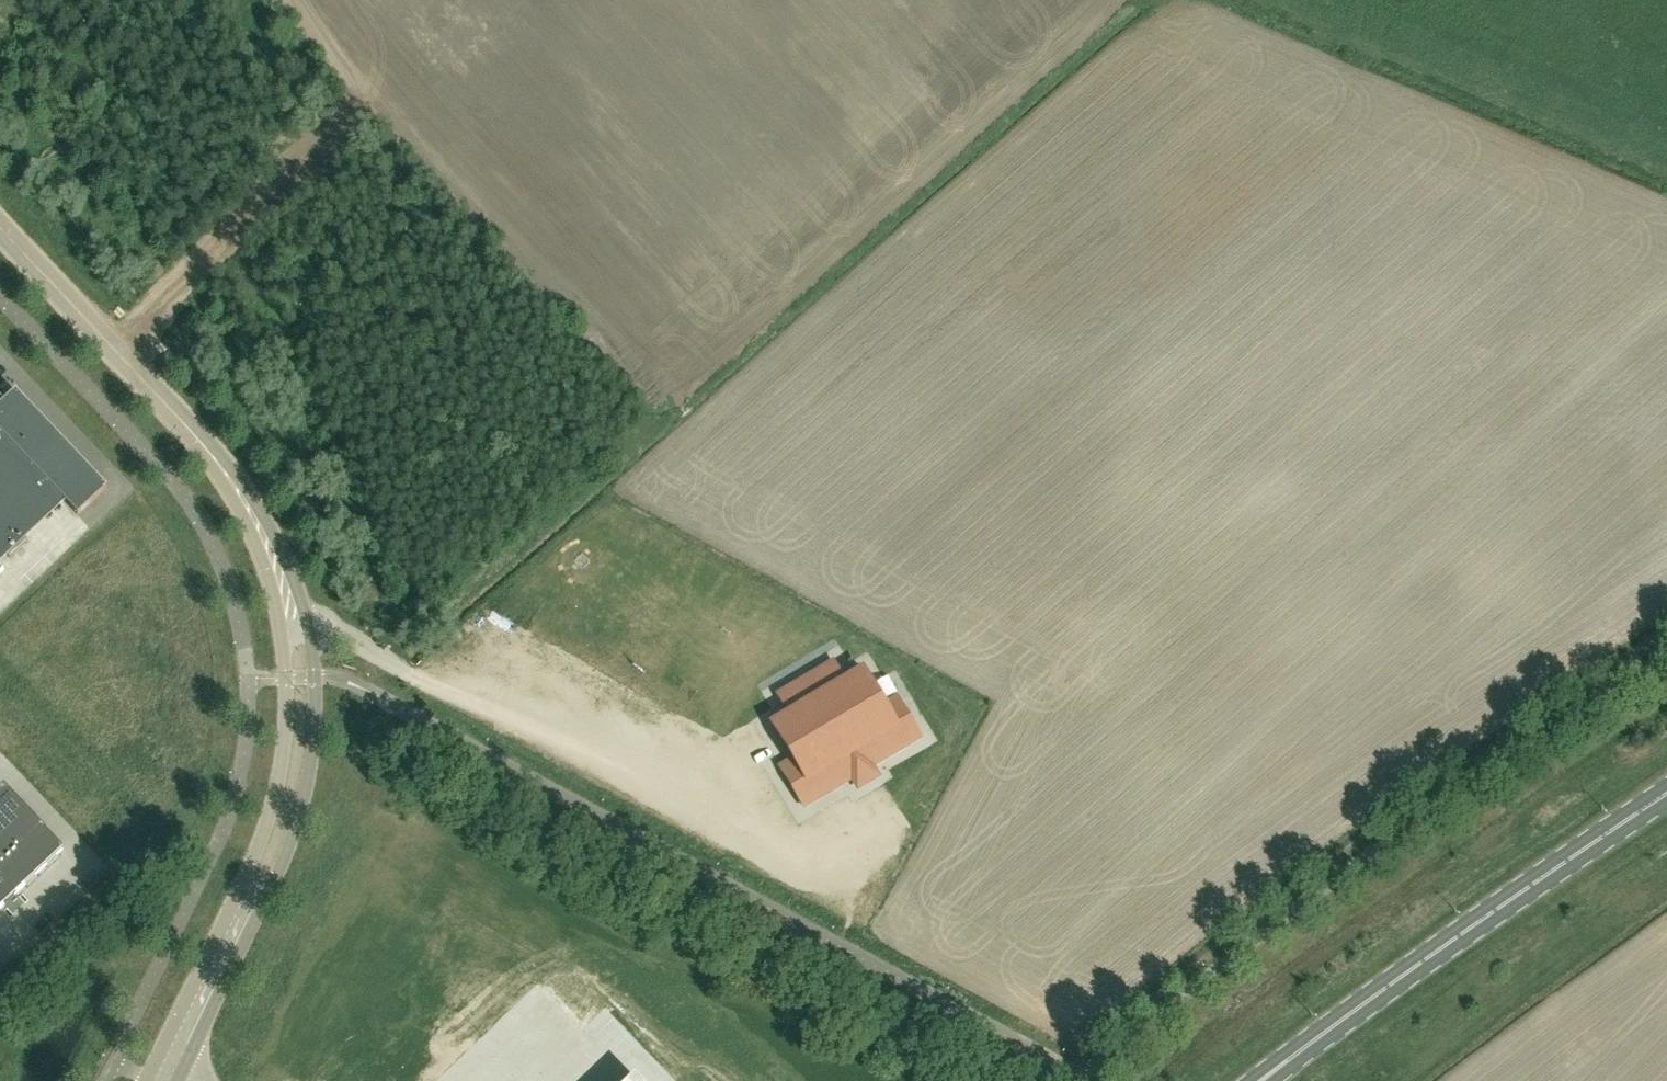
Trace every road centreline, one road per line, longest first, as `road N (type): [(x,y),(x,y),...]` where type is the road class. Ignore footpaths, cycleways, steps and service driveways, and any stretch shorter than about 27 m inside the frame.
road 1 (unclassified): [(159,1080),(294,785),(301,678),(289,604),(270,543),(219,465),(0,233)]
road 2 (primary): [(1261,1080),(1666,793)]

